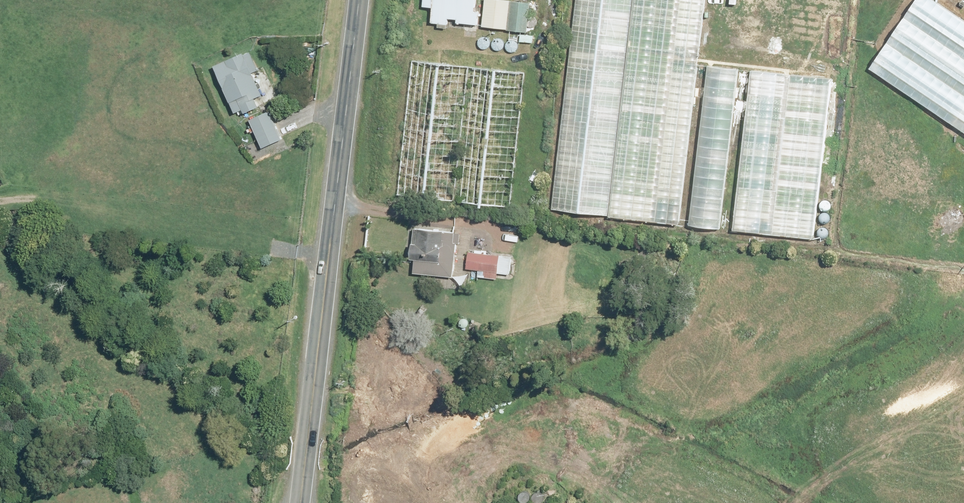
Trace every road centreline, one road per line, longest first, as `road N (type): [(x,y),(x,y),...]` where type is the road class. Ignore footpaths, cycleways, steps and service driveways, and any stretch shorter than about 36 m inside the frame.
road 1 (tertiary): [(314,502),(369,0)]

